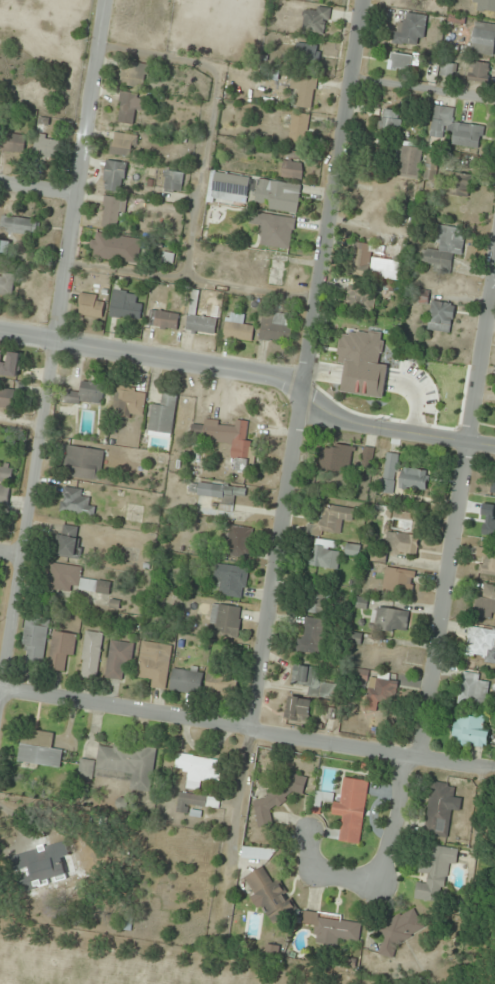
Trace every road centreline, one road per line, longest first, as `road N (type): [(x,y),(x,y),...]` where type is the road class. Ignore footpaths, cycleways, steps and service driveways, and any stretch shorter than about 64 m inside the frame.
road 1 (residential): [(365,0),(227,910)]
road 2 (residential): [(108,0),(0,708)]
road 3 (residential): [(3,689),(494,767)]
road 4 (residential): [(467,448),(422,758)]
road 5 (tertiary): [(59,341),(273,376),(305,393)]
road 6 (residential): [(313,837),(321,869),(380,881),(407,758)]
road 7 (tertiary): [(305,393),(331,416),(494,453)]
road 8 (tertiary): [(494,271),(467,448)]

